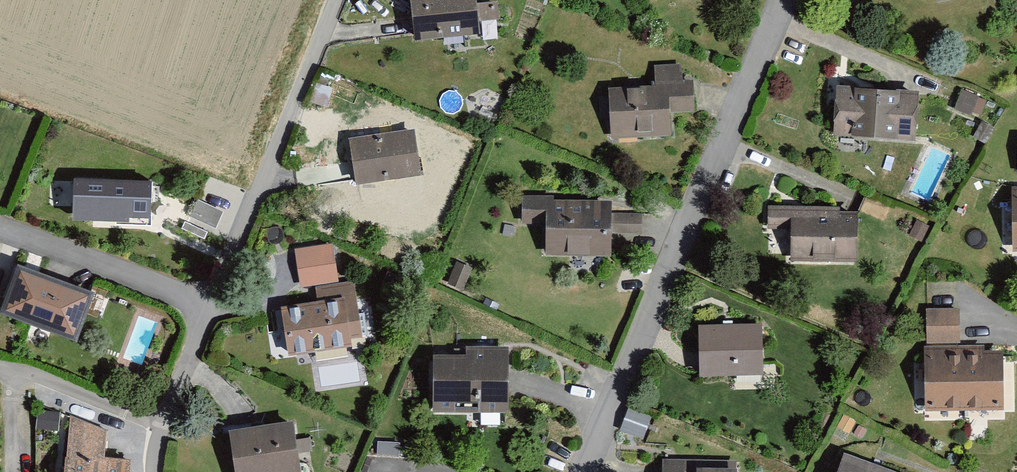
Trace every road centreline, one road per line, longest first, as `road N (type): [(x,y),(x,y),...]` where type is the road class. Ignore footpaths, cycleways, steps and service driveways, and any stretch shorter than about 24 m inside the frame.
road 1 (residential): [(781,0),(582,471)]
road 2 (residential): [(206,310),(332,0)]
road 3 (residential): [(206,310),(79,253),(0,230)]
road 4 (residential): [(155,471),(153,425),(206,310)]

